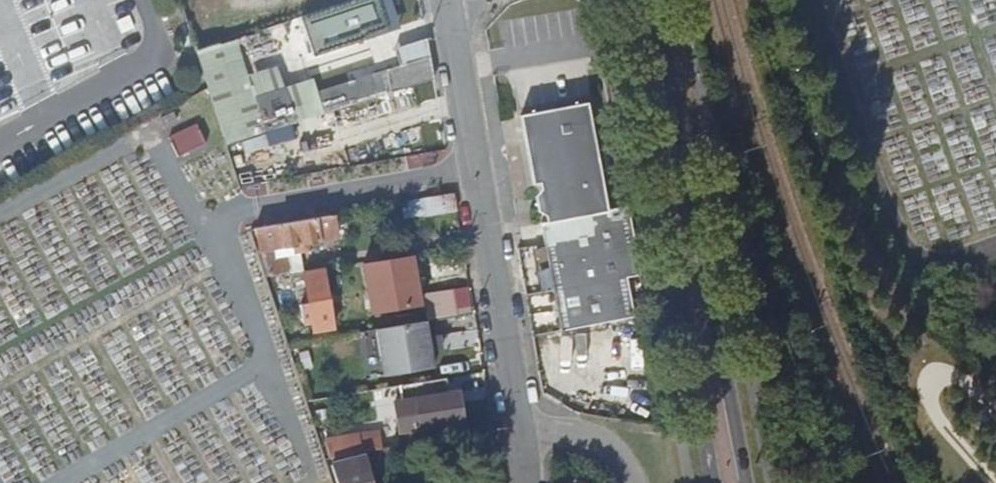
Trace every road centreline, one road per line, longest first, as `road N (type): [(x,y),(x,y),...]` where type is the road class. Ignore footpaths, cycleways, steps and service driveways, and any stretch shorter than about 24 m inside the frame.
road 1 (primary): [(733,482),(644,0)]
road 2 (residential): [(447,0),(525,436)]
road 3 (residential): [(632,482),(624,460),(599,441),(525,436)]

